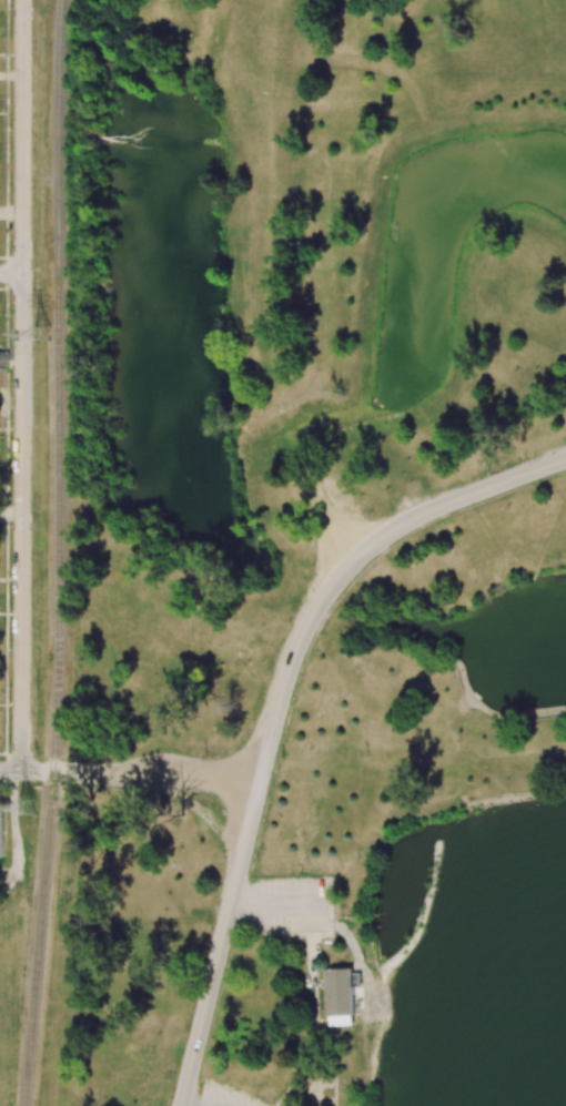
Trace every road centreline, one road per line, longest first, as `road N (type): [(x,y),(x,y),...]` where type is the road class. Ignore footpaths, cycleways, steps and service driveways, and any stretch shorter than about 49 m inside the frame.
road 1 (residential): [(18,772),(24,0)]
road 2 (tertiary): [(337,577),(310,622),(284,692),(183,1105)]
road 3 (tertiary): [(565,460),(400,527),(337,577)]
road 4 (residential): [(264,772),(18,772)]

